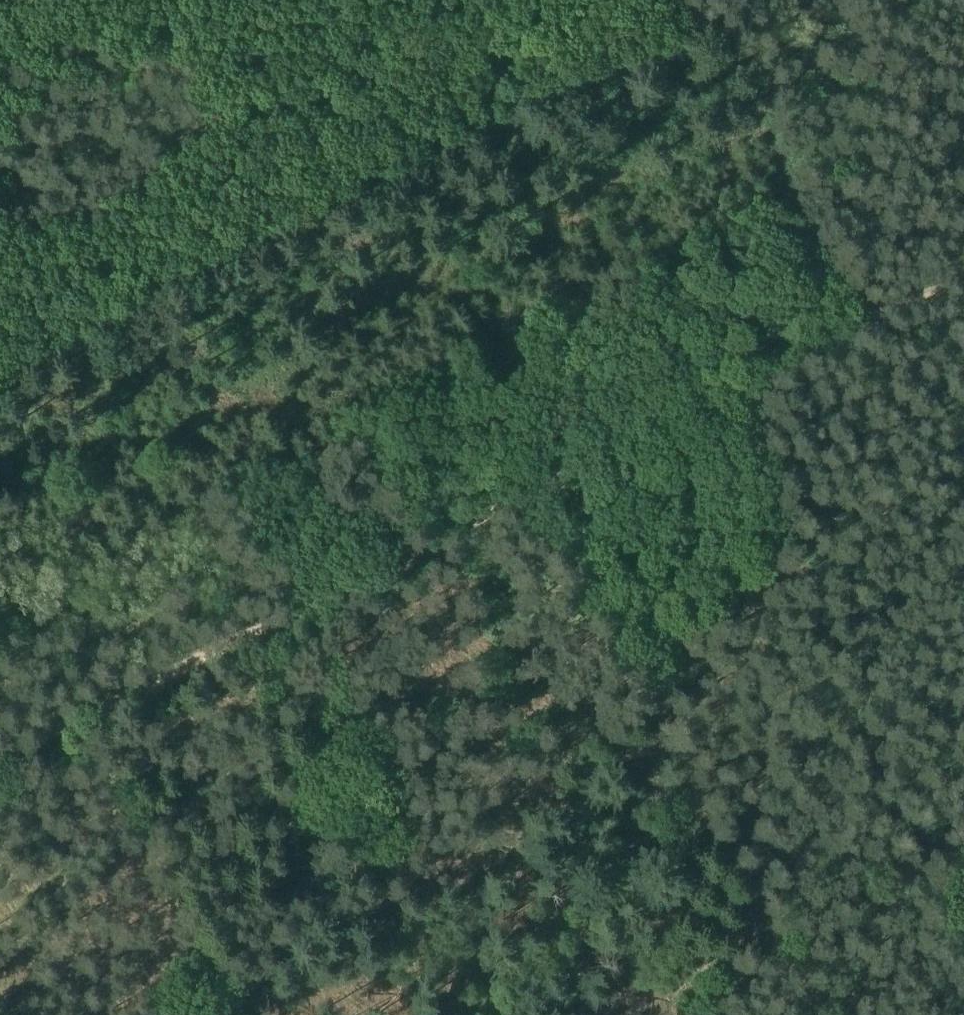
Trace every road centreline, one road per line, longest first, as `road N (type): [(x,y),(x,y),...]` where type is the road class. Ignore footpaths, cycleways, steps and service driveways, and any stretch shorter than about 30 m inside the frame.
road 1 (track): [(0,754),(963,270)]

